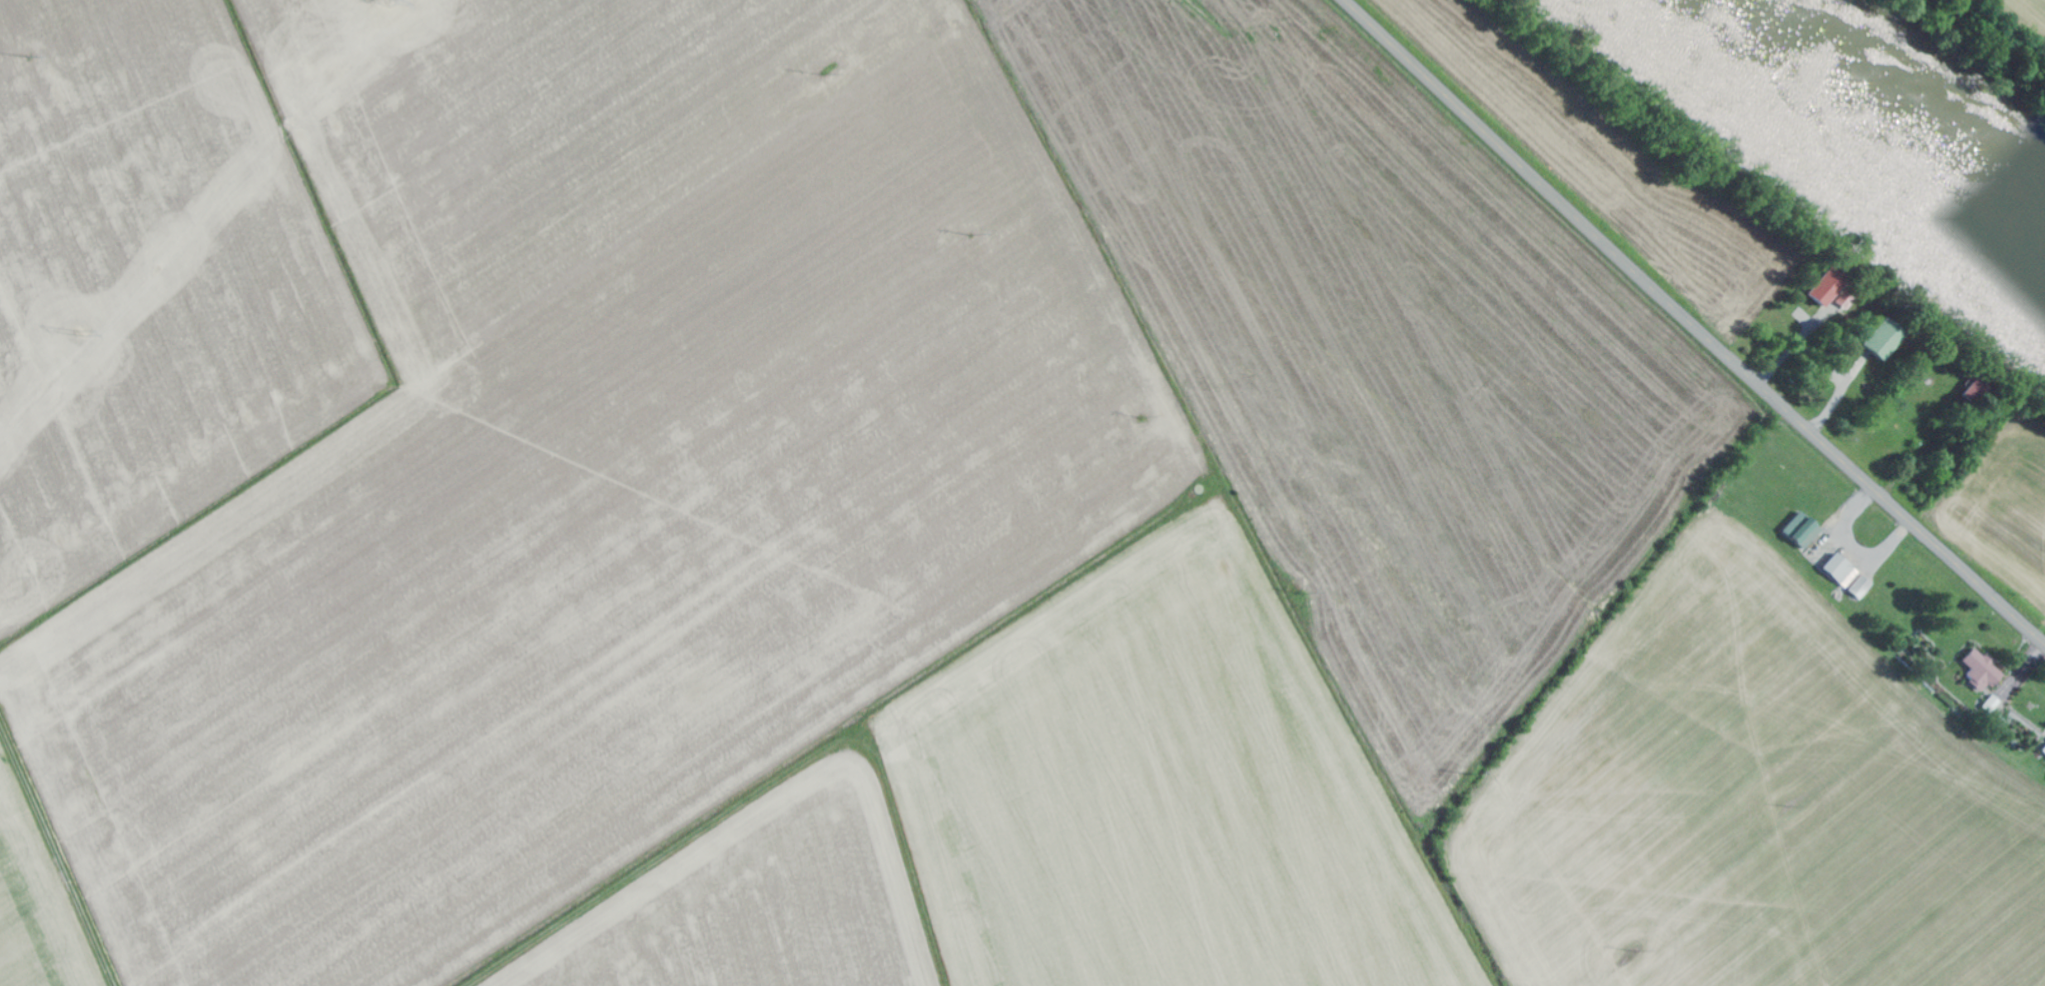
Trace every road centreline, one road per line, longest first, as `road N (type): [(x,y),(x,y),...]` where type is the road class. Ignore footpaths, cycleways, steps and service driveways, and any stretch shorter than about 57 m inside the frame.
road 1 (secondary): [(1344,0),(2044,644)]

